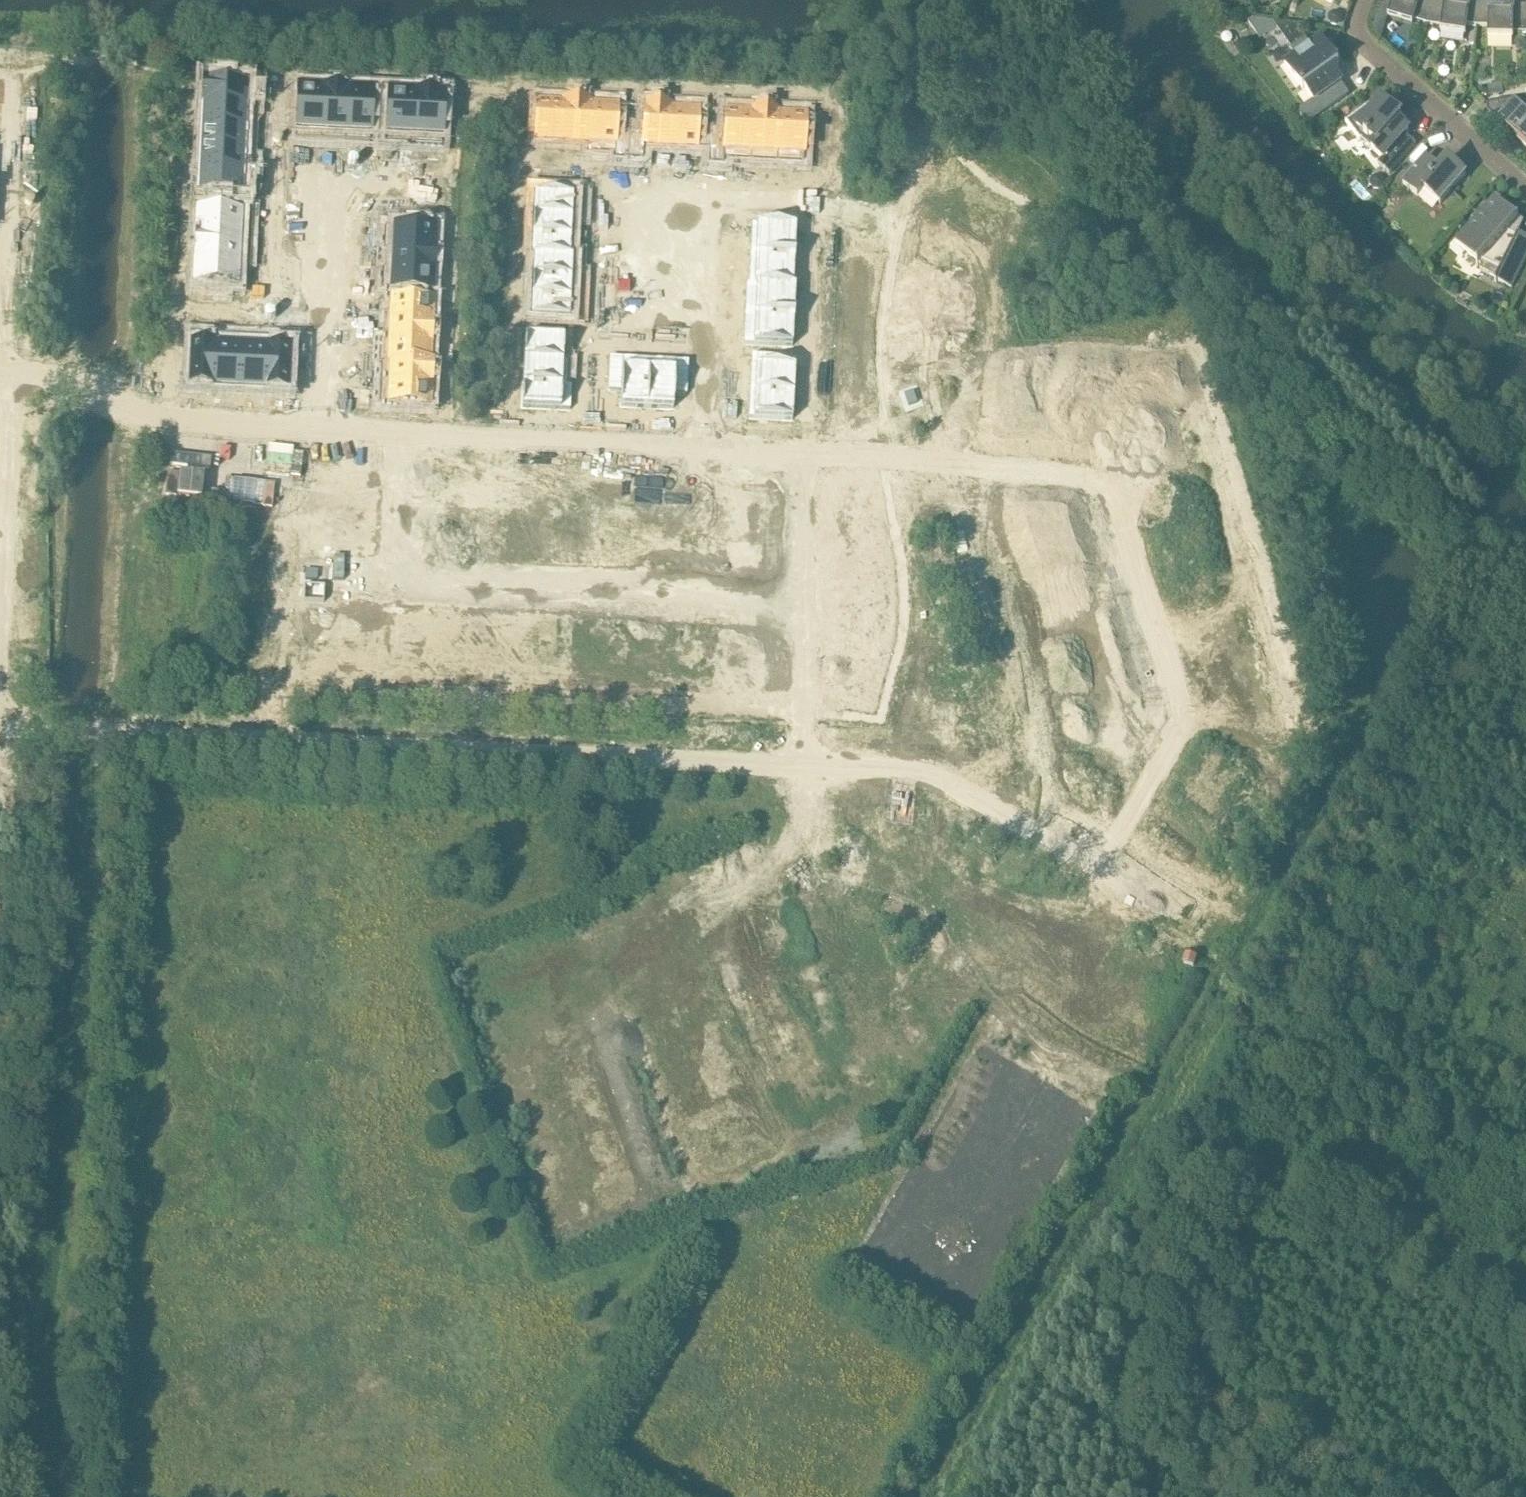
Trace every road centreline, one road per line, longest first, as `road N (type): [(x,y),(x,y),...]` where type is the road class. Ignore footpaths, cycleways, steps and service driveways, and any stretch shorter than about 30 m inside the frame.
road 1 (residential): [(12,371),(139,415),(1111,475),(1187,735),(1107,865)]
road 2 (residential): [(1107,865),(919,767),(0,728)]
road 3 (residential): [(12,371),(4,319),(13,64)]
road 4 (track): [(997,464),(946,264),(895,229)]
road 5 (residential): [(0,633),(12,371)]
road 6 (residential): [(1525,186),(1357,36),(1364,0)]

